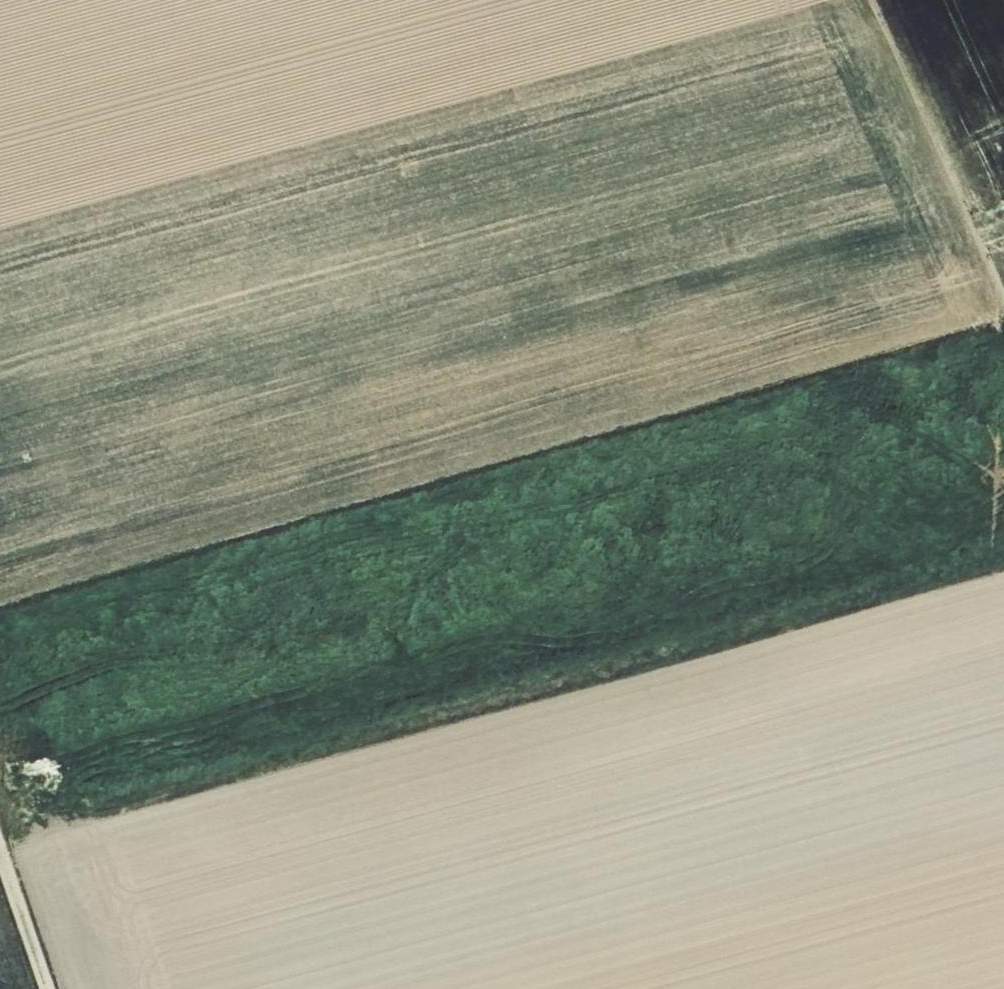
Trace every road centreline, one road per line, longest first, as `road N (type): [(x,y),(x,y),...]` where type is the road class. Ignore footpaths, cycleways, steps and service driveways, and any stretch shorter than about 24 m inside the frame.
road 1 (track): [(0,857),(45,988)]

